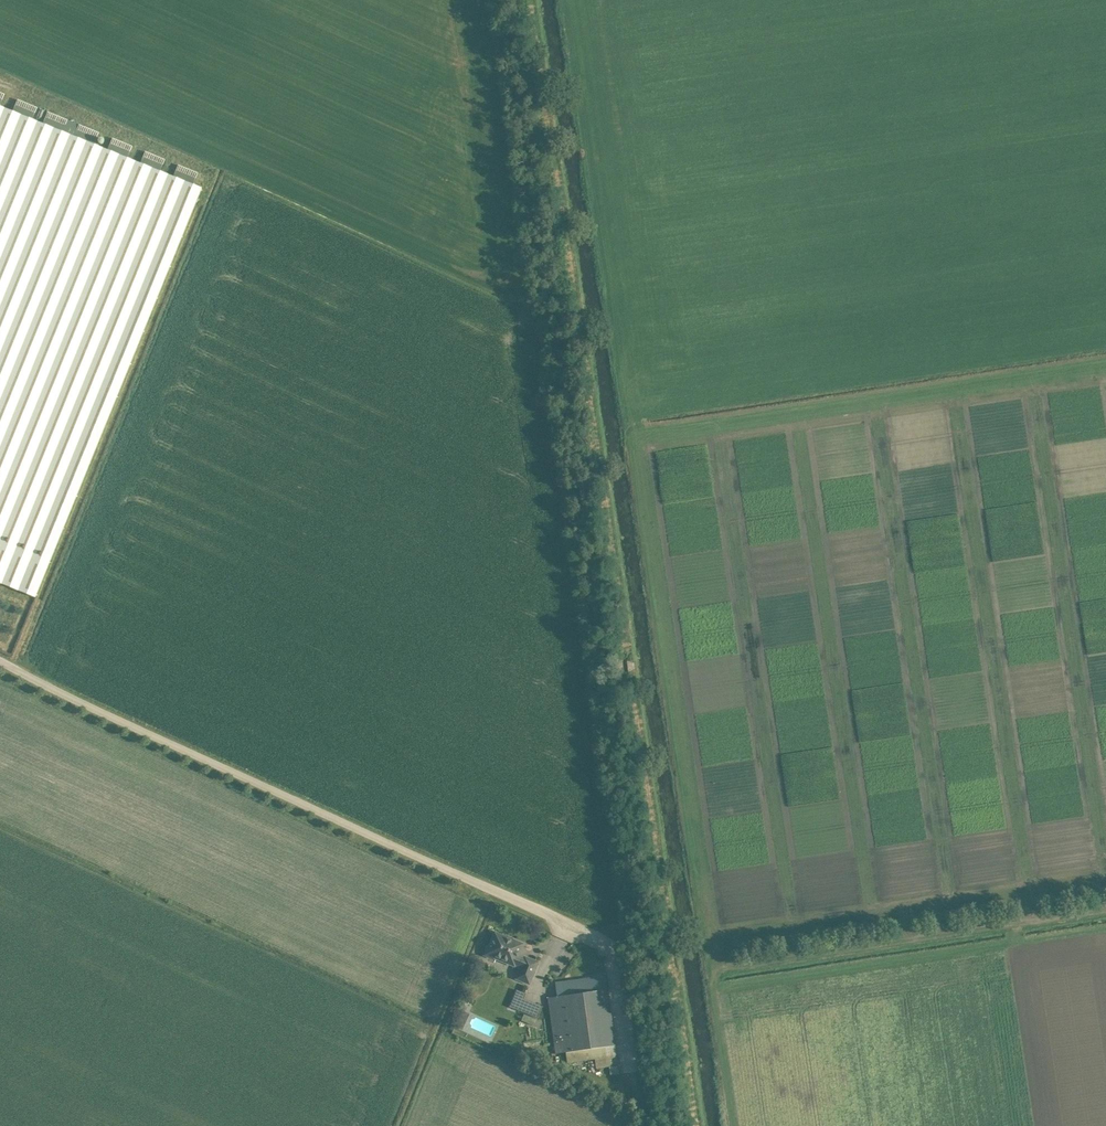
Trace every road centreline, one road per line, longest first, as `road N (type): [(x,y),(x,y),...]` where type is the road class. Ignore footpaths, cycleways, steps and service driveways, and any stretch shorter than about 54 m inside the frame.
road 1 (track): [(530,0),(628,636),(624,670),(635,697),(701,1125)]
road 2 (unclassified): [(600,943),(0,664)]
road 3 (track): [(1105,914),(747,968)]

